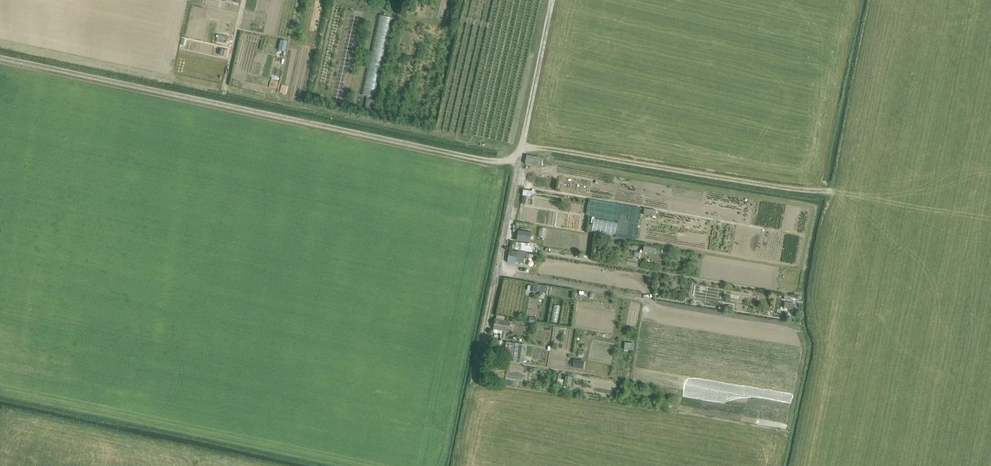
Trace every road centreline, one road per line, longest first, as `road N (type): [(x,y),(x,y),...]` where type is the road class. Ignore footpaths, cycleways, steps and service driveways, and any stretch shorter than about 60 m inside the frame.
road 1 (track): [(798,190),(537,147),(501,163),(0,57)]
road 2 (track): [(475,377),(551,0)]

